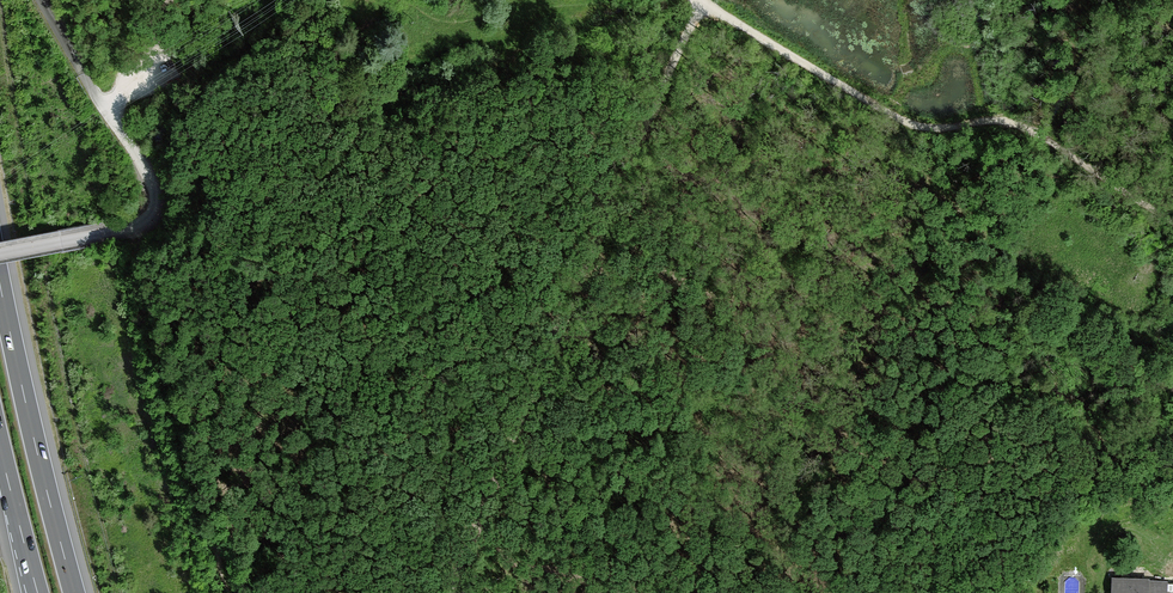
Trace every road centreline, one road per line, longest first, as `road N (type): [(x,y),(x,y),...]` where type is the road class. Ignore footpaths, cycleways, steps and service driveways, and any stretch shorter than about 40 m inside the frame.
road 1 (track): [(700,0),(449,592)]
road 2 (track): [(1172,222),(1017,126),(980,121),(930,130),(905,122),(703,0)]
road 3 (motorway): [(76,592),(0,280)]
road 4 (motorway): [(0,449),(37,592)]
road 5 (track): [(171,0),(158,42),(108,111)]

